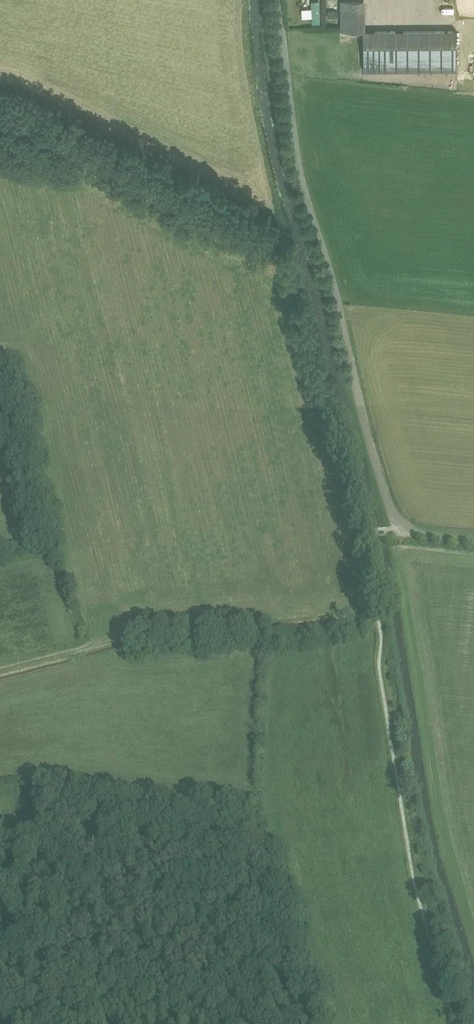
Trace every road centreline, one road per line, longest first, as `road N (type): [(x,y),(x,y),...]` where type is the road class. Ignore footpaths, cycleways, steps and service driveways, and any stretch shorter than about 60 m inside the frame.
road 1 (unclassified): [(473,541),(410,530),(386,497),(299,172),(278,0)]

